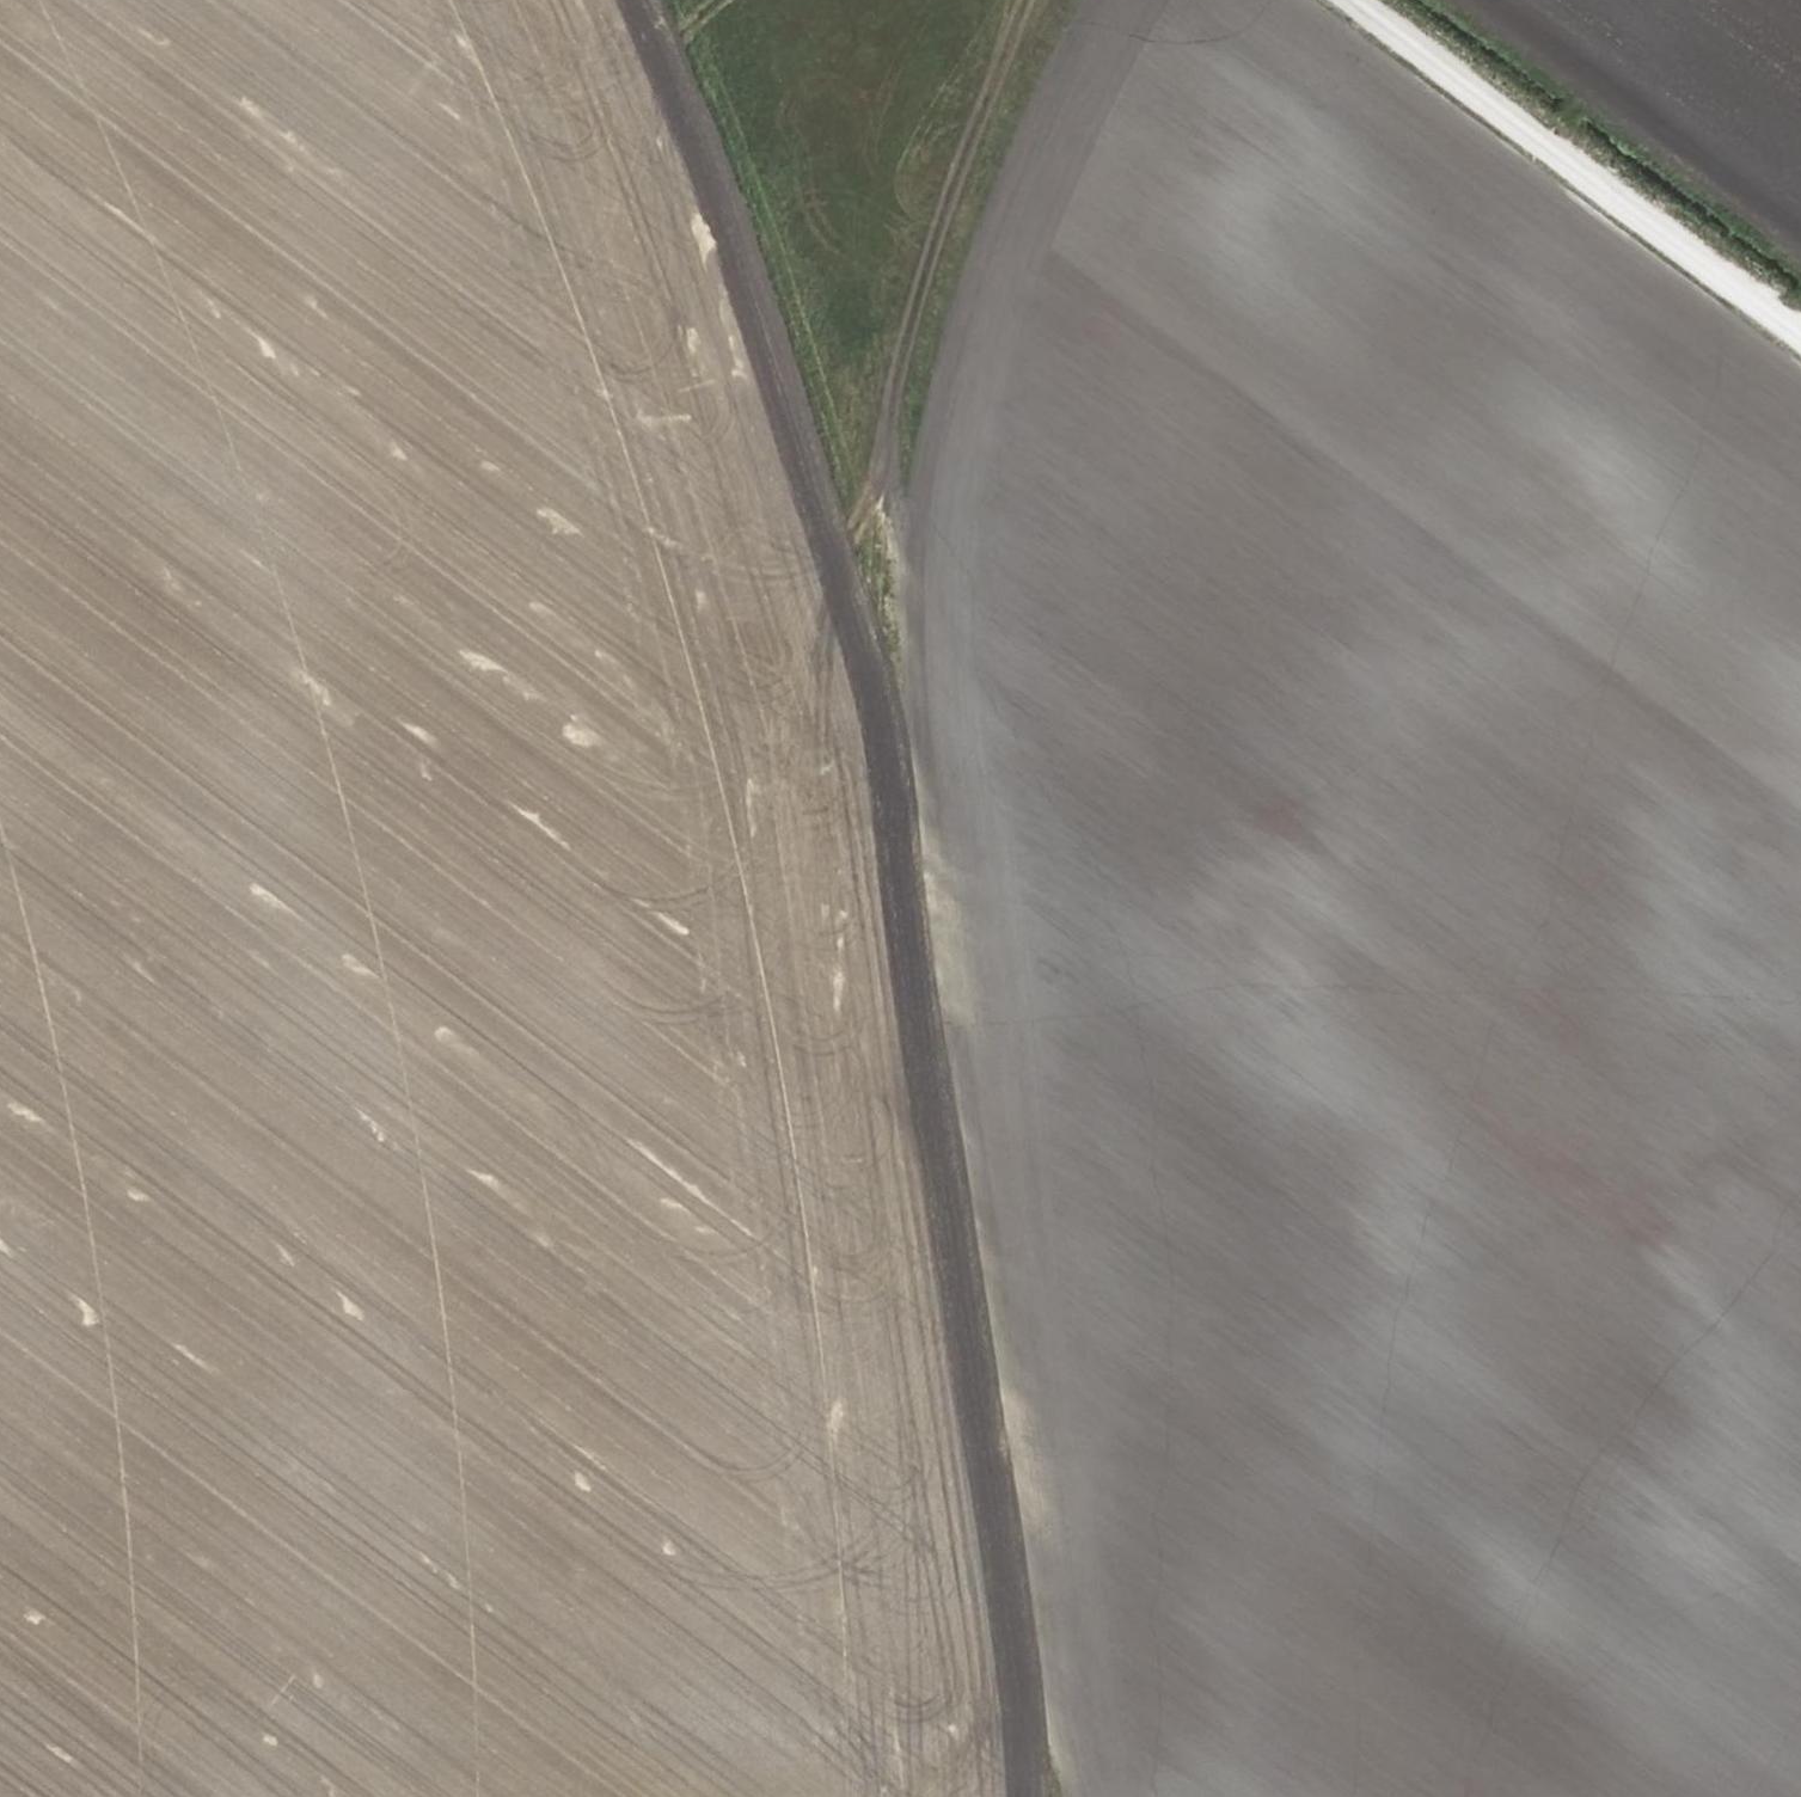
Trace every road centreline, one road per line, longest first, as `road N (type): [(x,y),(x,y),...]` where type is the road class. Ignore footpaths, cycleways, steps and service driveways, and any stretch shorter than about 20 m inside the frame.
road 1 (track): [(1800,328),(1363,0)]

